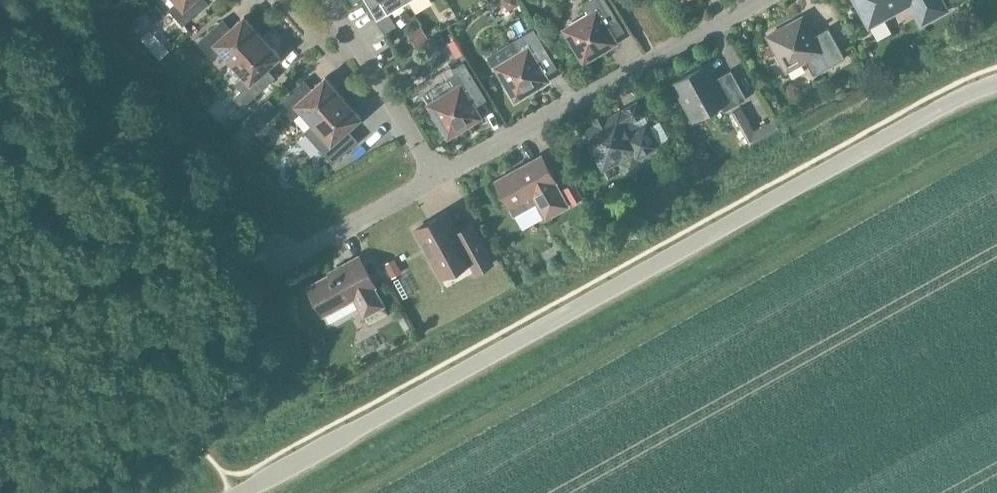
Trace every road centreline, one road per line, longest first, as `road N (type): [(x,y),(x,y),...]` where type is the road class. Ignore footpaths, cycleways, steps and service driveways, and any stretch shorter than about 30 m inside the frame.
road 1 (unclassified): [(241,492),(996,81)]
road 2 (residential): [(435,178),(763,0)]
road 3 (residential): [(435,178),(328,0)]
road 4 (residential): [(289,257),(435,178)]

